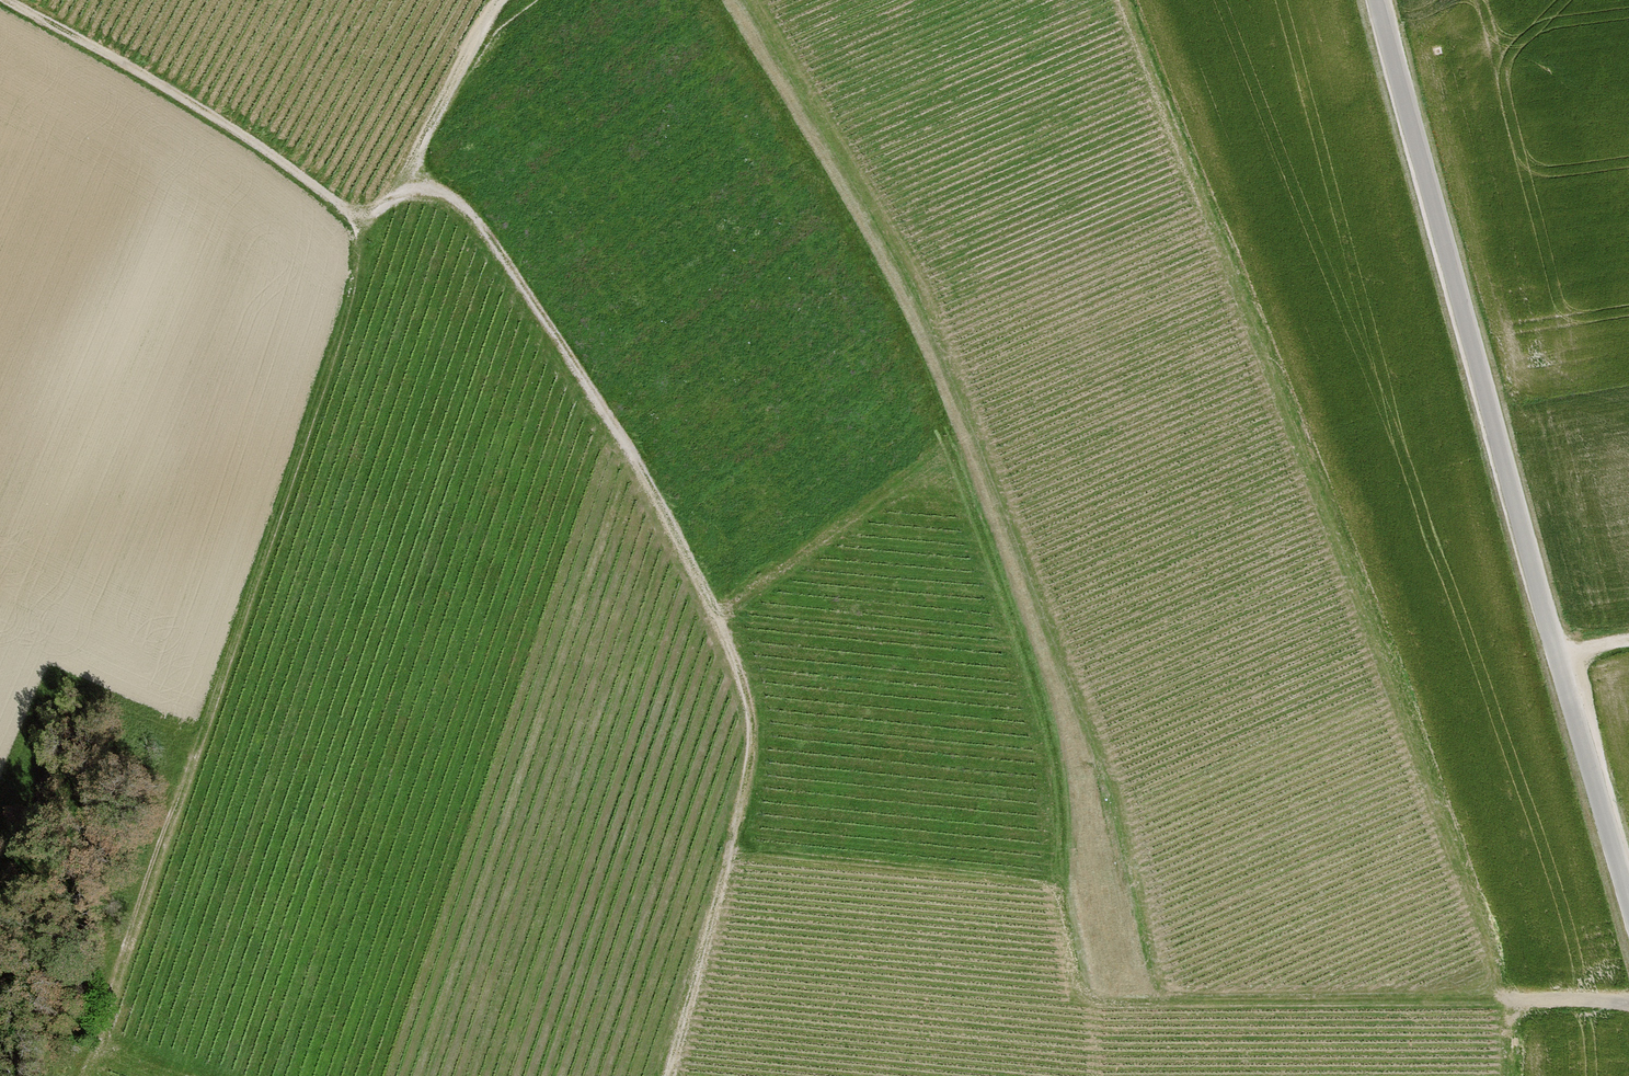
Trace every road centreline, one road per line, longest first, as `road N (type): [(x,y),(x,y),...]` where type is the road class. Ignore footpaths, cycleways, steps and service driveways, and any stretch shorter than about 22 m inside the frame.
road 1 (track): [(671,1075),(754,736),(742,677),(706,591),(627,441),(463,200),(430,190),(347,210),(223,121),(9,0)]
road 2 (track): [(1511,997),(1129,0)]
road 3 (track): [(713,0),(902,321),(1029,684),(1054,796),(1057,878)]
road 4 (unclassified): [(1374,0),(1628,904)]
road 5 (track): [(85,1075),(377,207)]
road 6 (track): [(731,850),(1057,878),(1095,992),(1511,997)]
road 7 (track): [(715,613),(949,445)]
road 8 (track): [(396,194),(500,0)]

